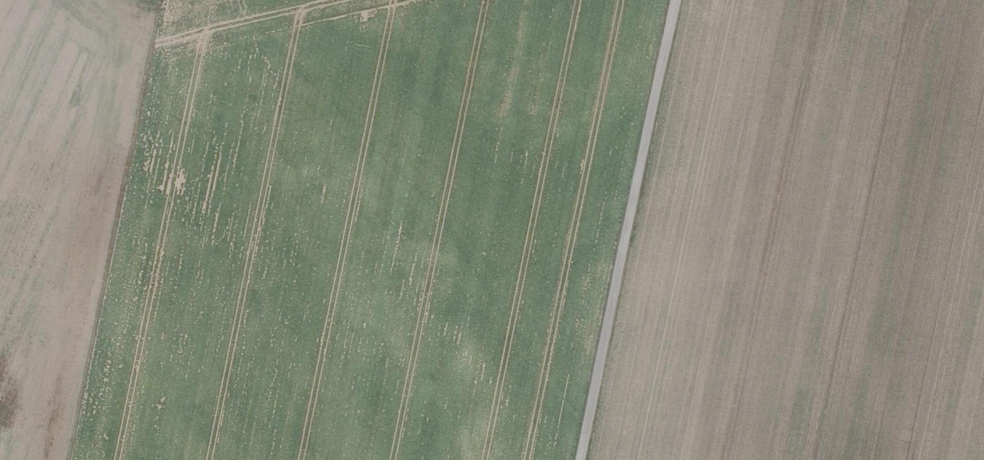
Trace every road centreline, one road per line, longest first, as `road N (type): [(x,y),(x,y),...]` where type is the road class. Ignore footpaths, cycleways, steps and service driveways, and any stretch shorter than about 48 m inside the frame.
road 1 (unclassified): [(580,459),(675,0)]

